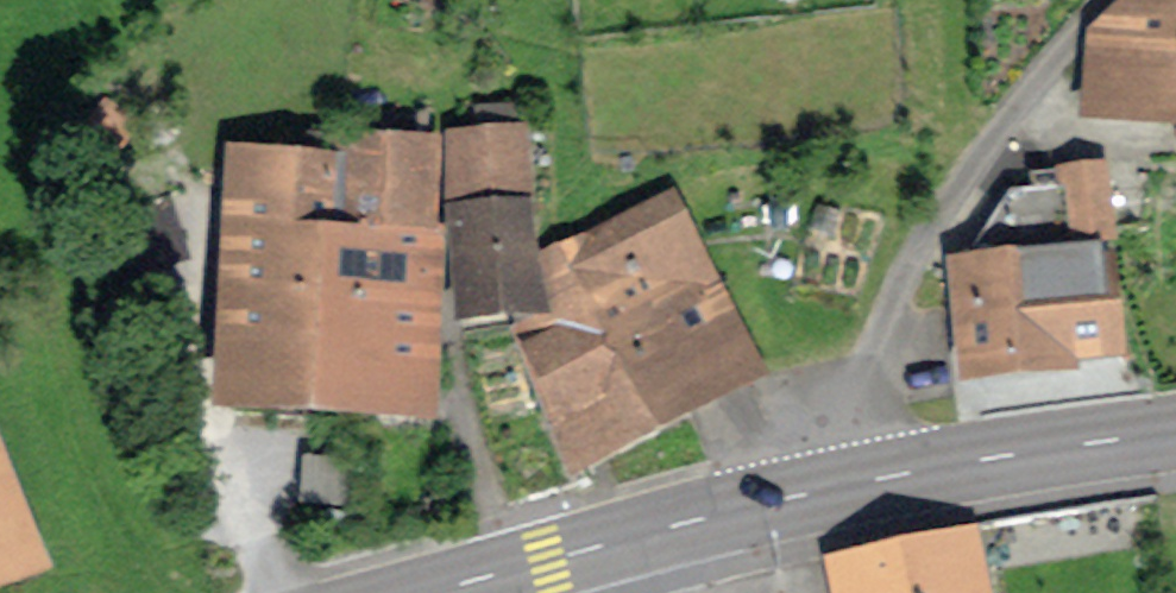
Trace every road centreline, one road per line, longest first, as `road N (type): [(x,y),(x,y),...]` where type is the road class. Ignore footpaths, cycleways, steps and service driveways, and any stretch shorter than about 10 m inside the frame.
road 1 (primary): [(1175,432),(846,485),(637,536)]
road 2 (primary): [(637,536),(431,592)]

